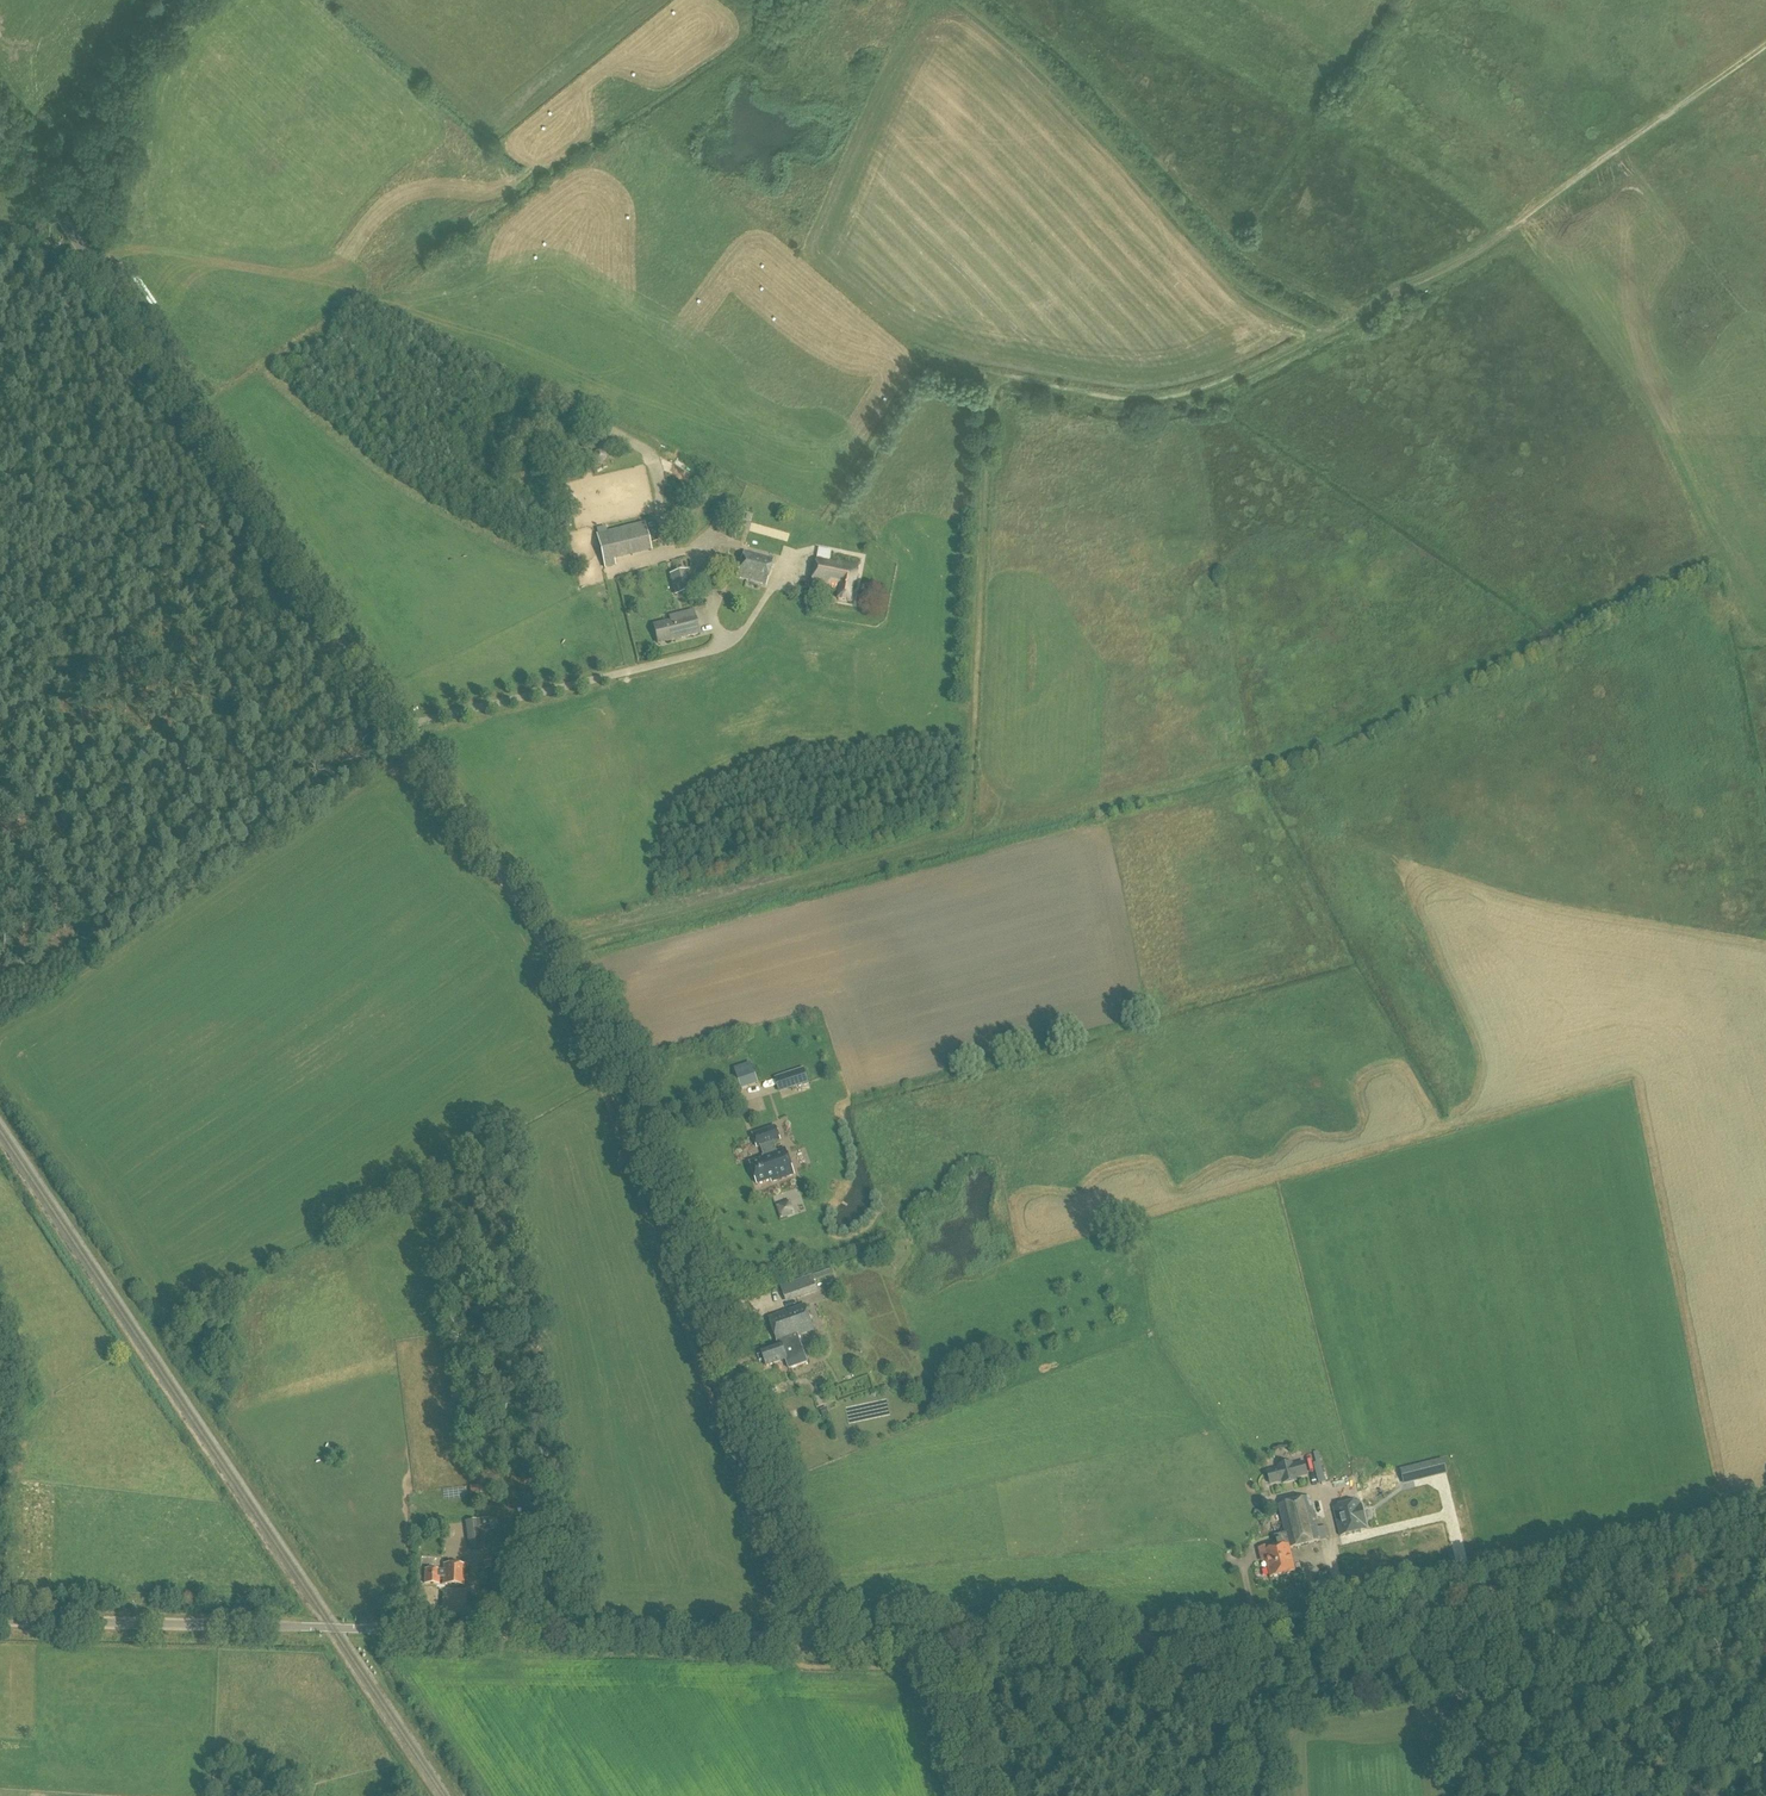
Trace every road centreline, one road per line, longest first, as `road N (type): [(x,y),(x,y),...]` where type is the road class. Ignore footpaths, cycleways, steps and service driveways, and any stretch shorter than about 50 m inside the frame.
road 1 (unclassified): [(821,1638),(637,1102),(597,1016),(0,124)]
road 2 (unclassified): [(1765,1535),(1236,1650),(941,1641)]
road 3 (unclassified): [(0,1622),(821,1638)]
road 4 (unclassified): [(985,1795),(941,1641)]
road 5 (unclassified): [(941,1641),(821,1638)]

